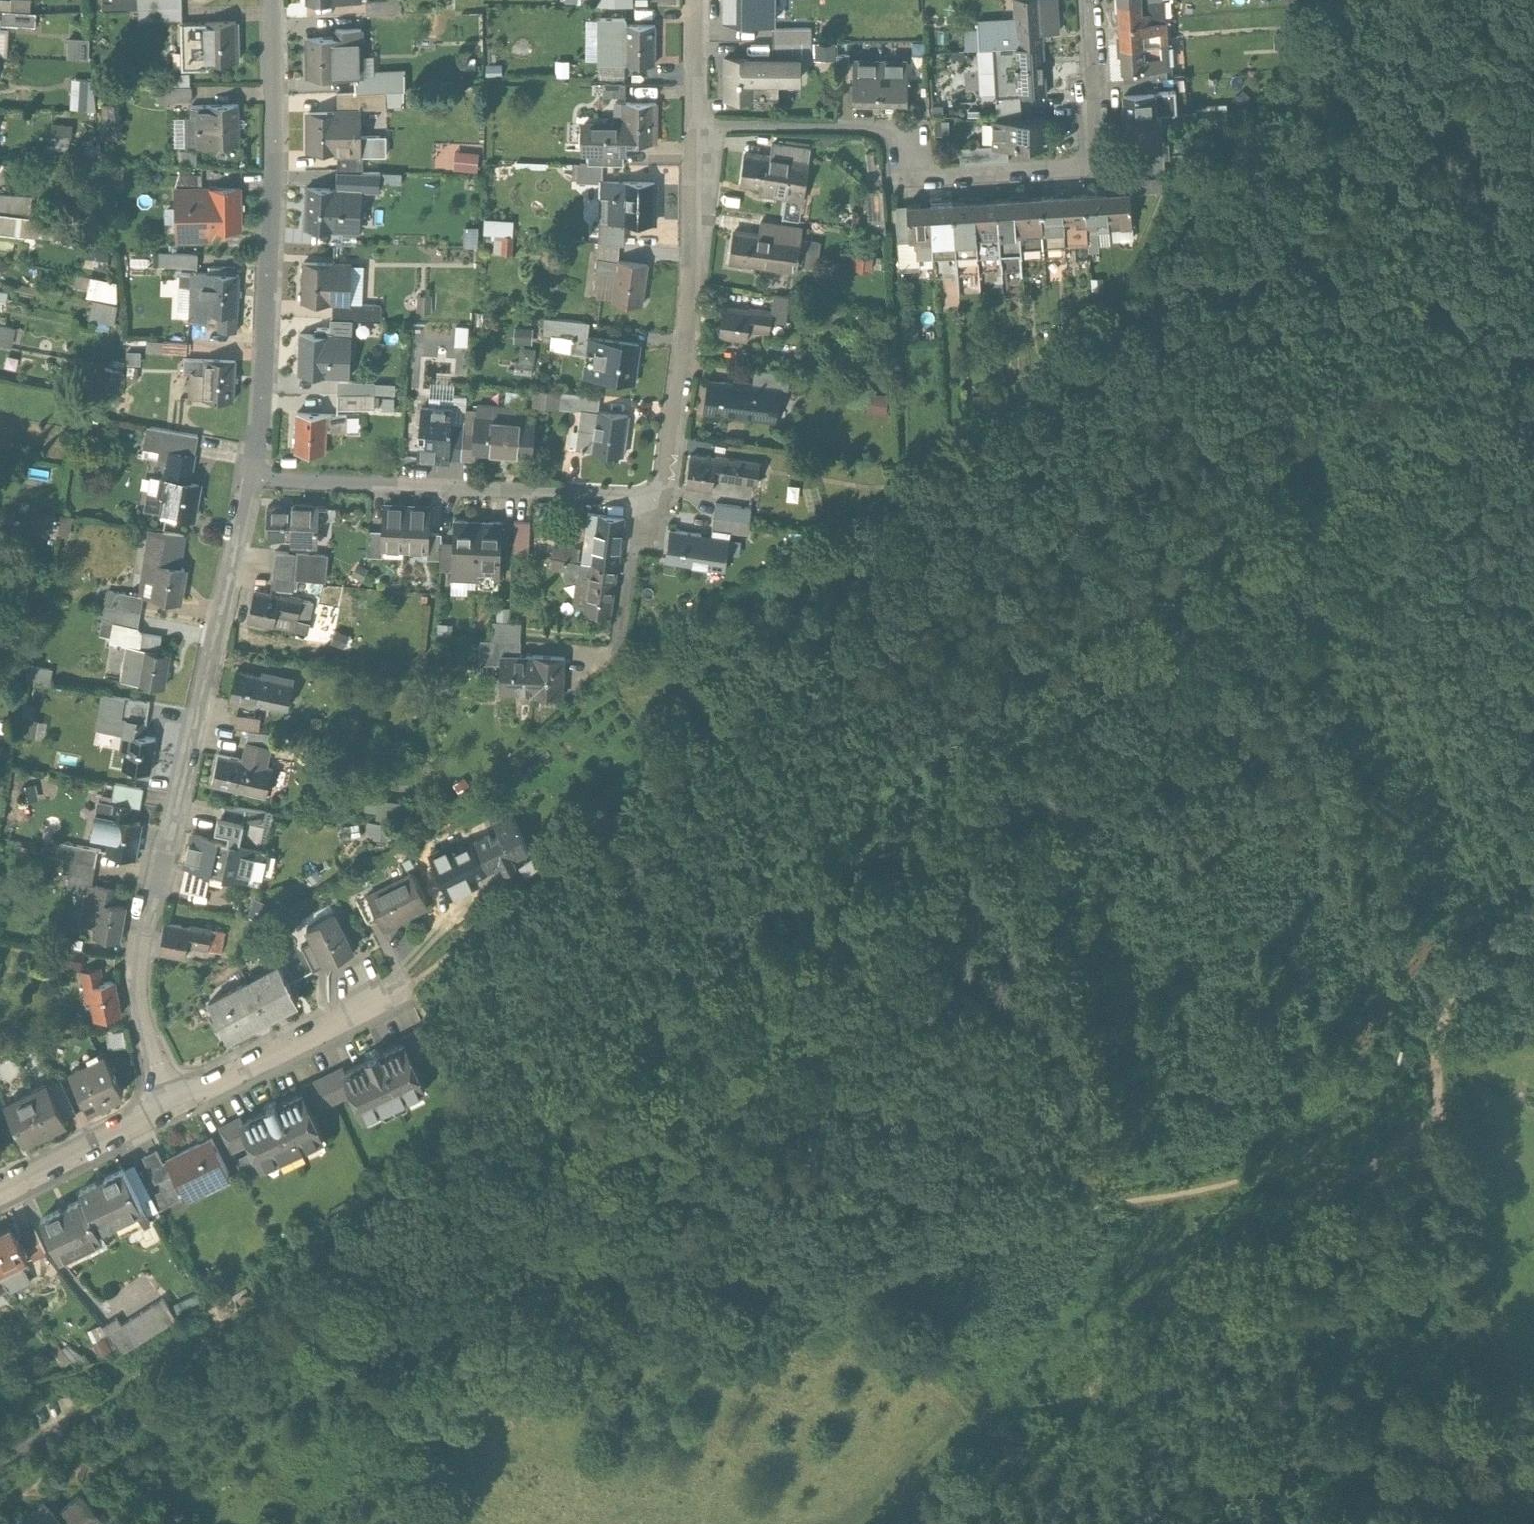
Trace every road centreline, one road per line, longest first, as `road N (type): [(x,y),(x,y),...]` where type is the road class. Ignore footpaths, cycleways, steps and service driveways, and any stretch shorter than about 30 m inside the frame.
road 1 (residential): [(700,123),(889,129),(901,136),(903,171),(912,178),(1087,168),(1099,156),(1088,0)]
road 2 (track): [(941,1523),(1165,1309),(1364,1174)]
road 3 (residential): [(135,1003),(147,919),(161,897),(254,479)]
road 4 (residential): [(254,479),(277,120),(274,0)]
road 5 (residential): [(642,497),(666,498),(694,262),(700,123)]
road 6 (residential): [(254,479),(642,497)]
road 7 (track): [(1441,1130),(1458,1254),(1533,1455)]
road 8 (residential): [(163,1102),(385,987)]
road 9 (track): [(1533,937),(1447,1024),(1438,1055),(1441,1130)]
road 10 (residential): [(0,1188),(163,1102)]
road 11 (track): [(0,1459),(156,1362)]
road 12 (residential): [(619,642),(642,497)]
road 13 (residential): [(700,123),(700,0)]

